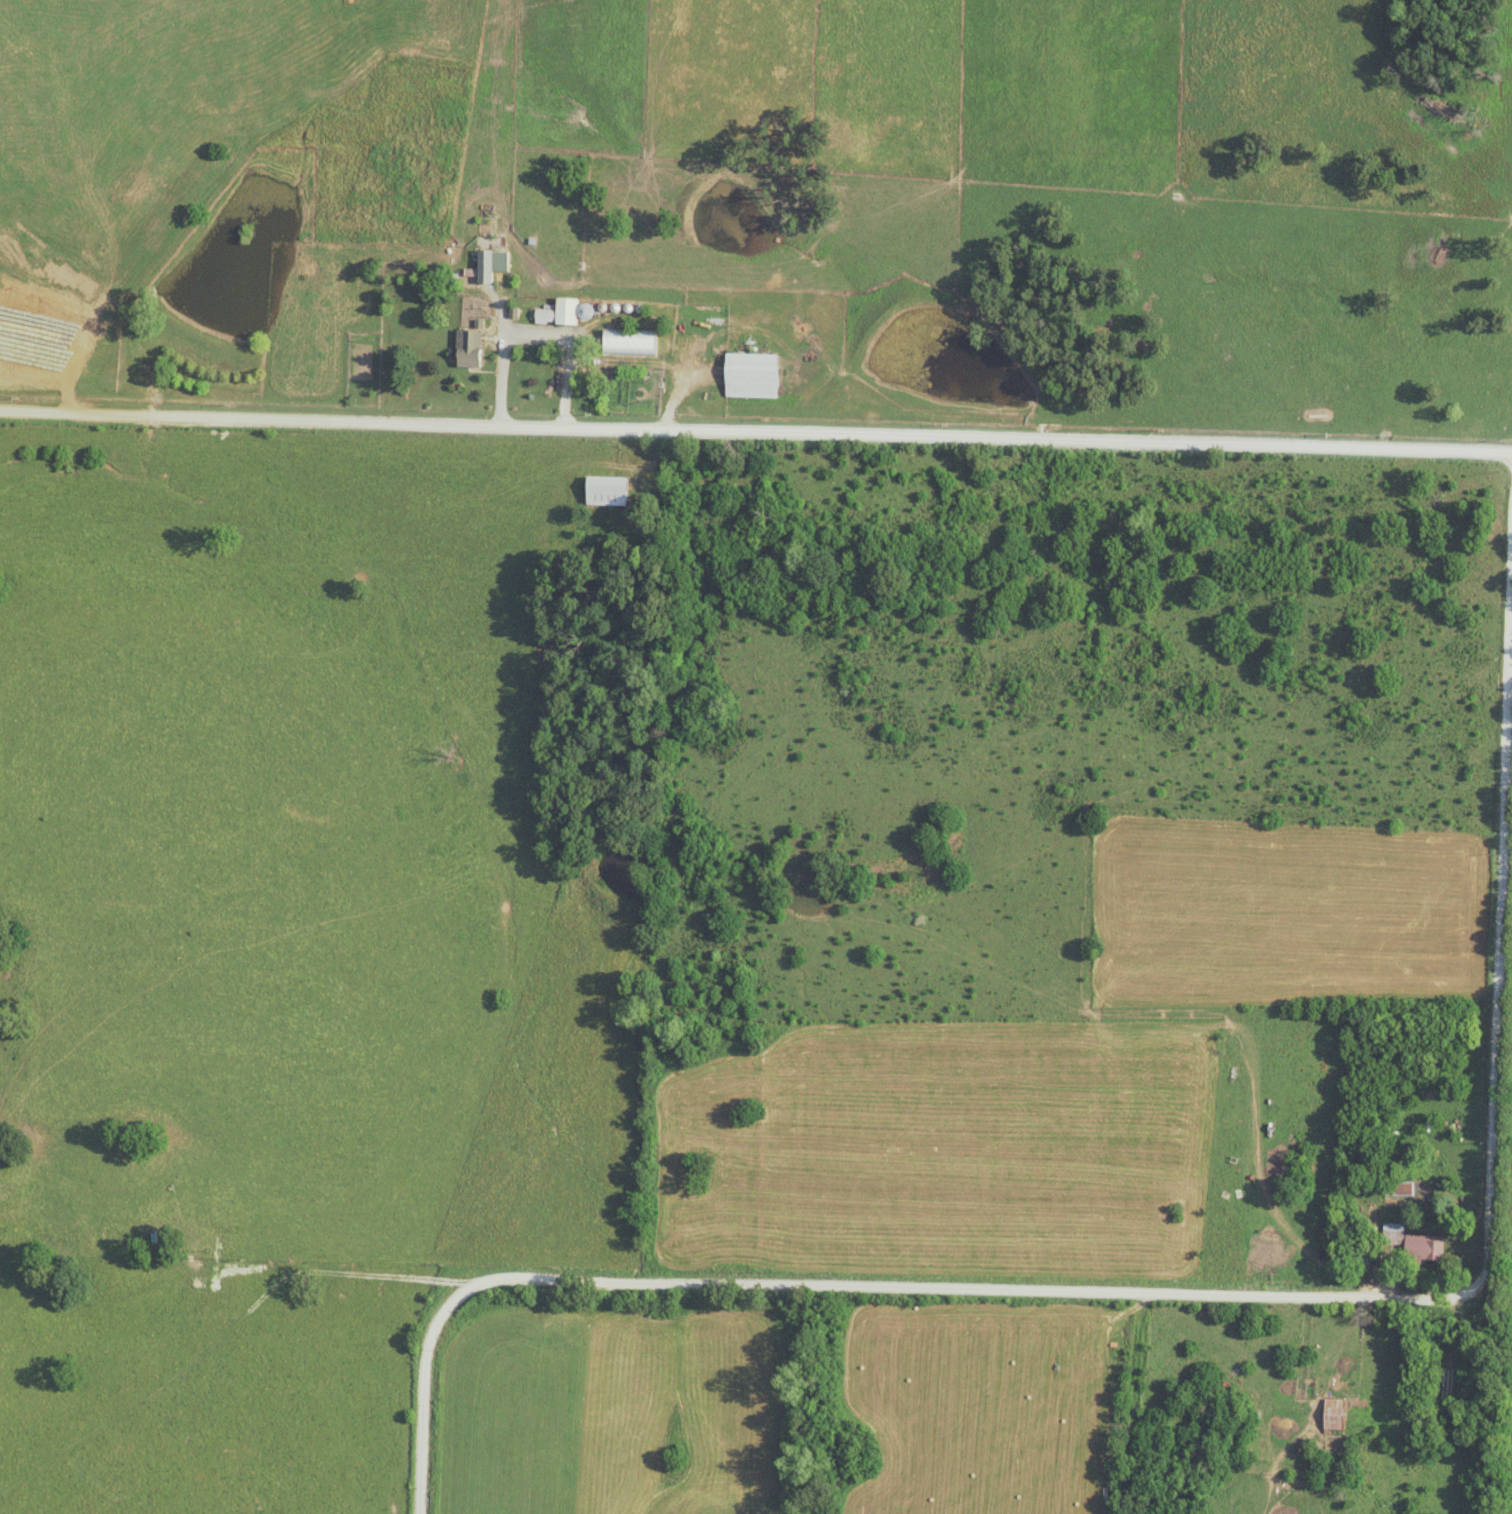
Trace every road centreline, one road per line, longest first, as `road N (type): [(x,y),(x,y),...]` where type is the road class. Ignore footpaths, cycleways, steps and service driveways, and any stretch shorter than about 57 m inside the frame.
road 1 (residential): [(418,1513),(423,1361),(439,1318),(478,1283),(1459,1304),(1475,1298),(1485,1274),(1511,589)]
road 2 (residential): [(0,412),(1511,454)]

